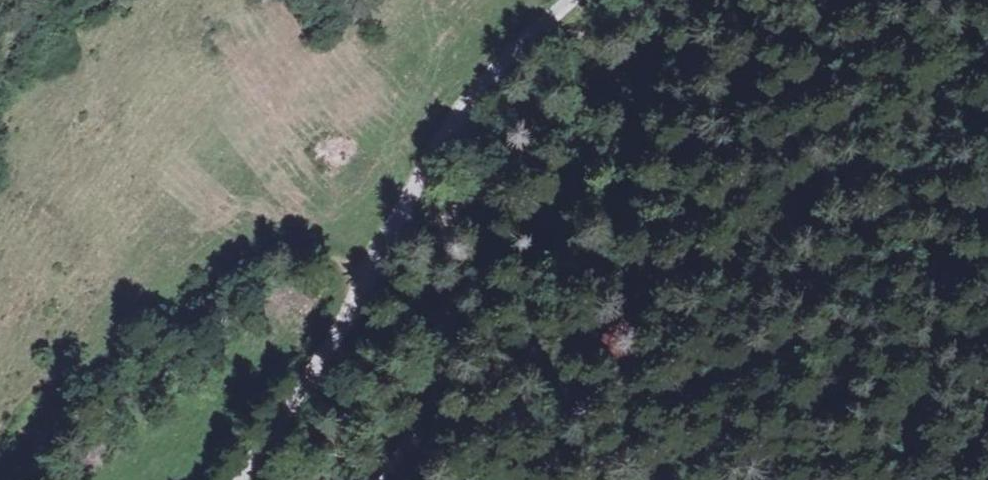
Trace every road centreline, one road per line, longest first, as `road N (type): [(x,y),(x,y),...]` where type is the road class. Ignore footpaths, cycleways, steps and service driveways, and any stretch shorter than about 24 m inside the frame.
road 1 (track): [(364,479),(466,294),(597,118),(711,0)]
road 2 (track): [(238,479),(438,161),(534,29),(566,0)]

